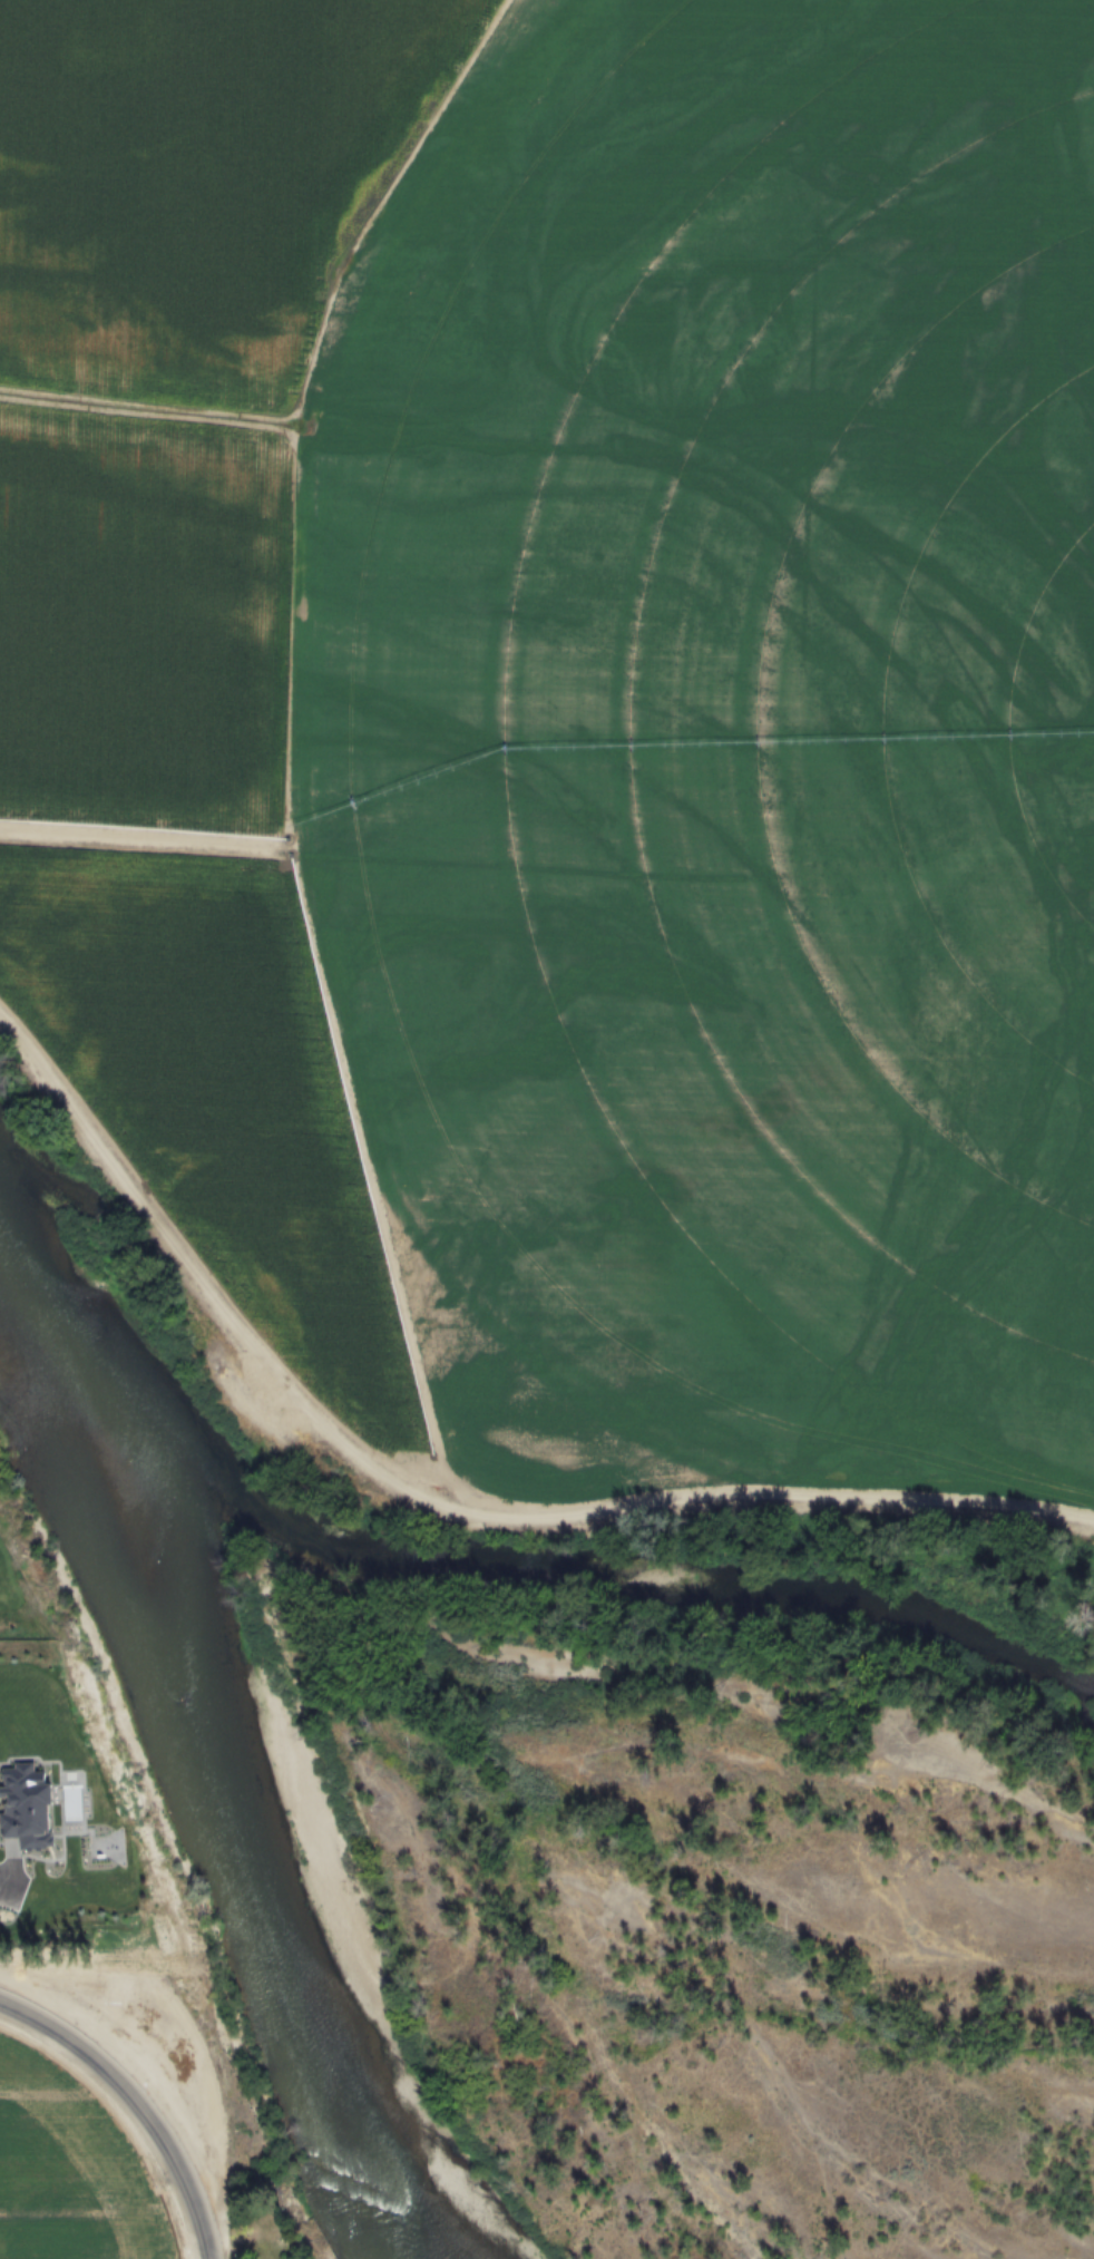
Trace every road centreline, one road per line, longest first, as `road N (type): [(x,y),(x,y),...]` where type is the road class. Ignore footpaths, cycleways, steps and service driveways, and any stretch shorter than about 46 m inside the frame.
road 1 (residential): [(217,2258),(215,2088),(201,2039),(169,2003)]
road 2 (residential): [(169,2003),(123,1977),(0,1971)]

